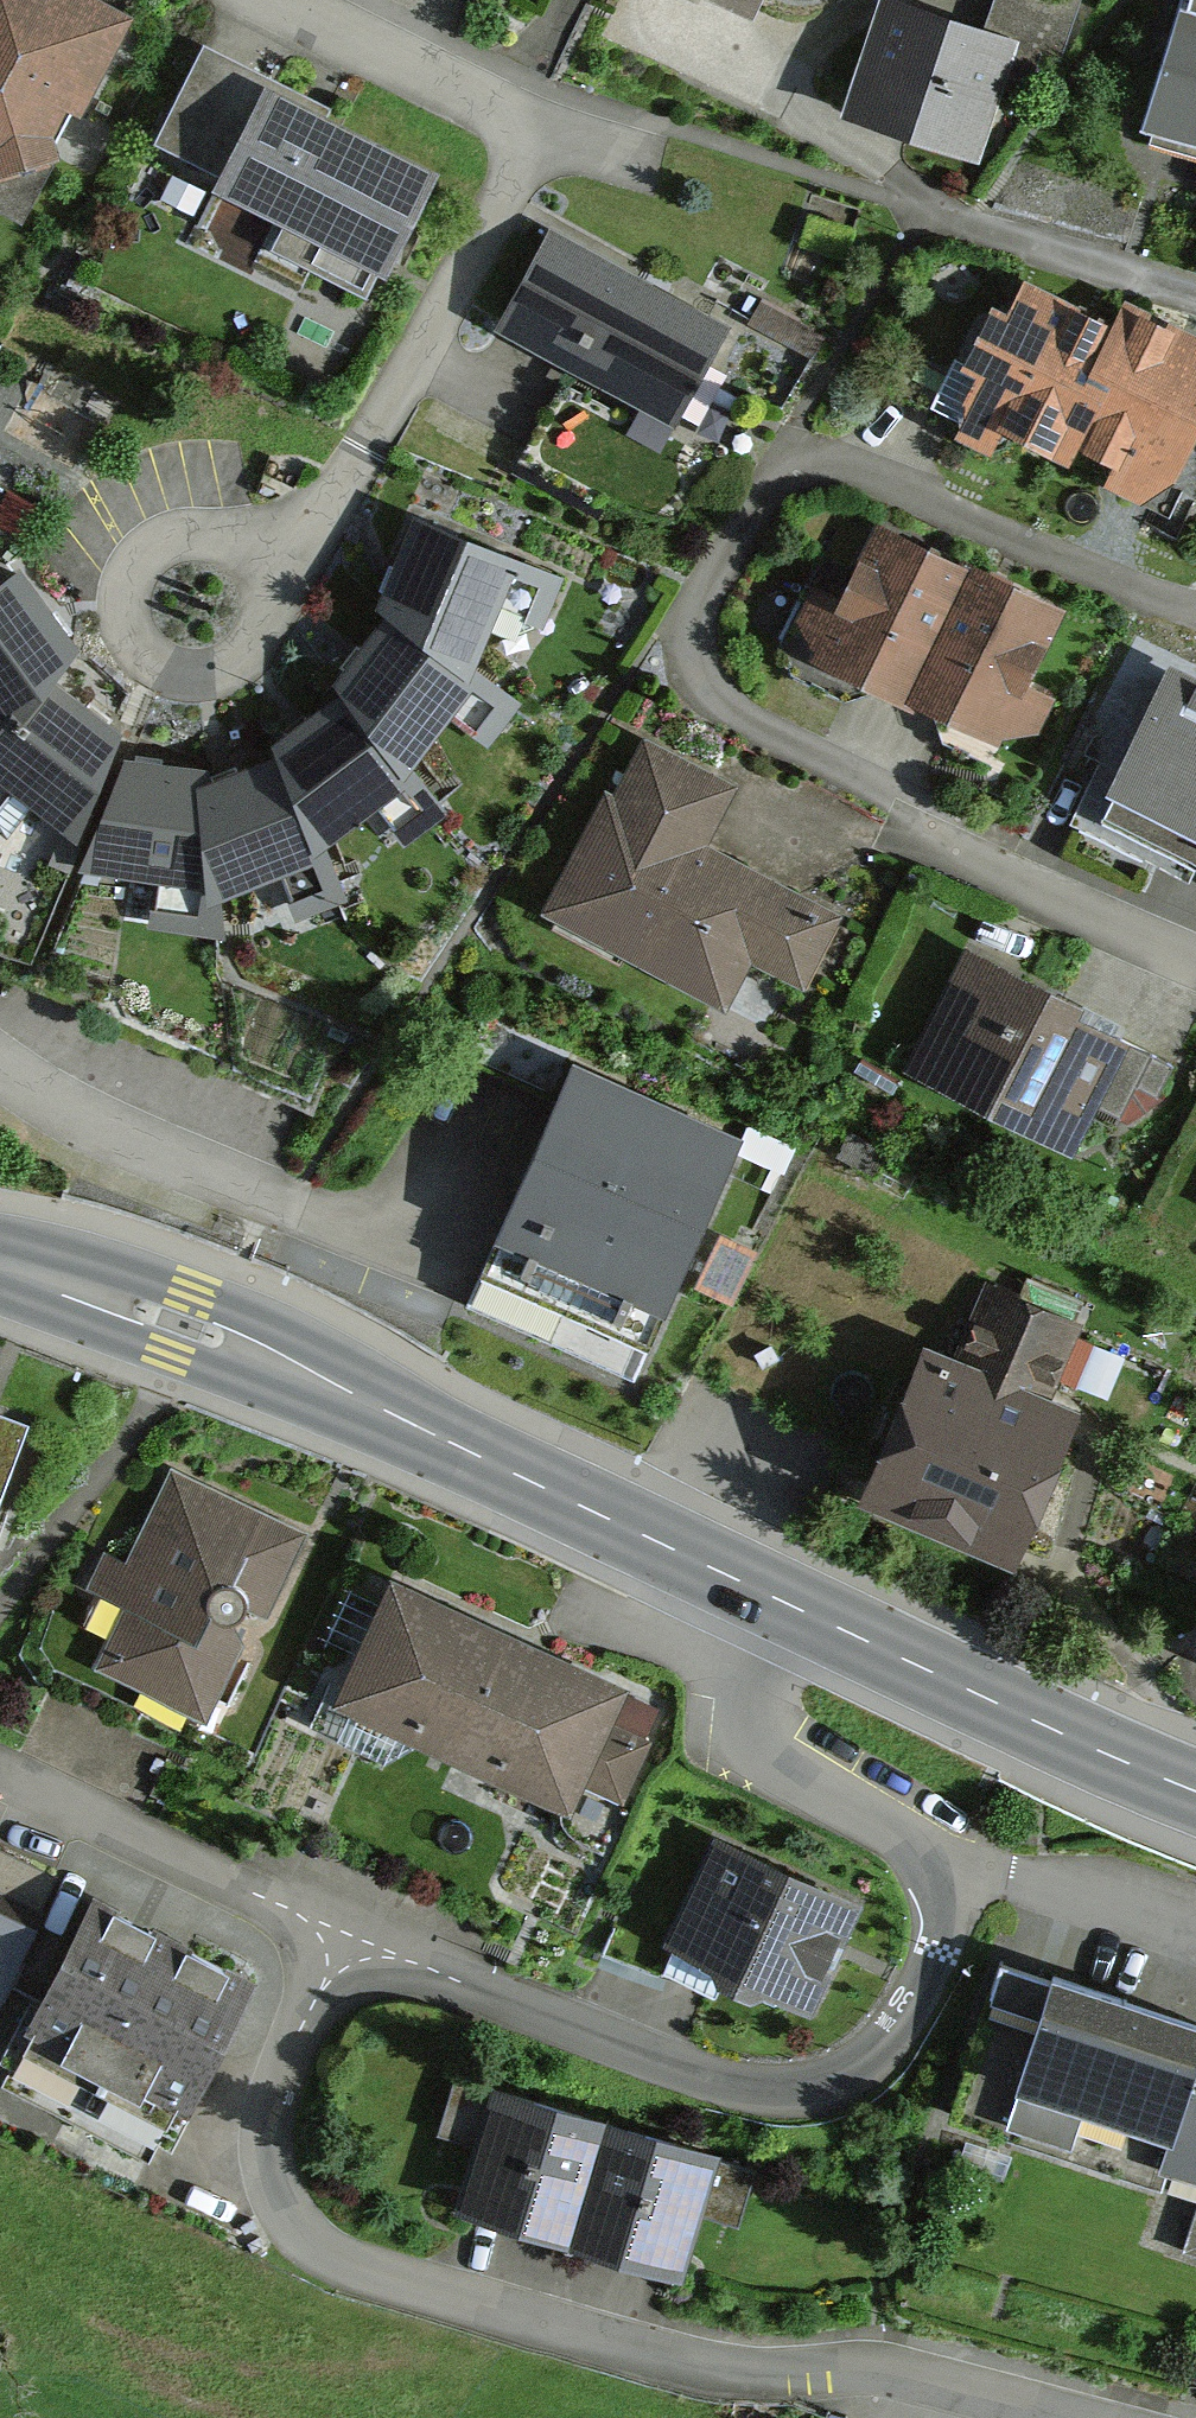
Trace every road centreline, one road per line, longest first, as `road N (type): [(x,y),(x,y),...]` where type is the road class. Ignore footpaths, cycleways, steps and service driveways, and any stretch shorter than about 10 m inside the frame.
road 1 (residential): [(1195,959),(1040,888),(876,787),(752,723),(705,680),(692,635),(699,607),(766,492),(808,463),(874,474),(1195,613)]
road 2 (residential): [(788,1604),(749,1687),(751,1723),(772,1752),(909,1839),(940,1914),(937,1951),(923,1981),(886,2039),(849,2071),(797,2085),(737,2081),(395,1956),(348,1955)]
road 3 (residential): [(348,1955),(323,1987),(265,2132),(283,2208),(337,2260),(719,2367),(912,2370),(1084,2417)]
road 4 (secondary): [(0,1263),(315,1376),(788,1604)]
road 5 (residential): [(539,124),(348,481),(264,572)]
road 6 (secondary): [(788,1604),(1195,1791)]
road 7 (residential): [(0,1768),(306,1916),(348,1955)]
road 8 (residential): [(264,572),(271,620),(248,662),(204,682),(157,672),(125,634),(123,584),(154,544),(177,533)]
road 9 (residential): [(539,124),(282,0)]
road 10 (residential): [(656,167),(539,124)]

